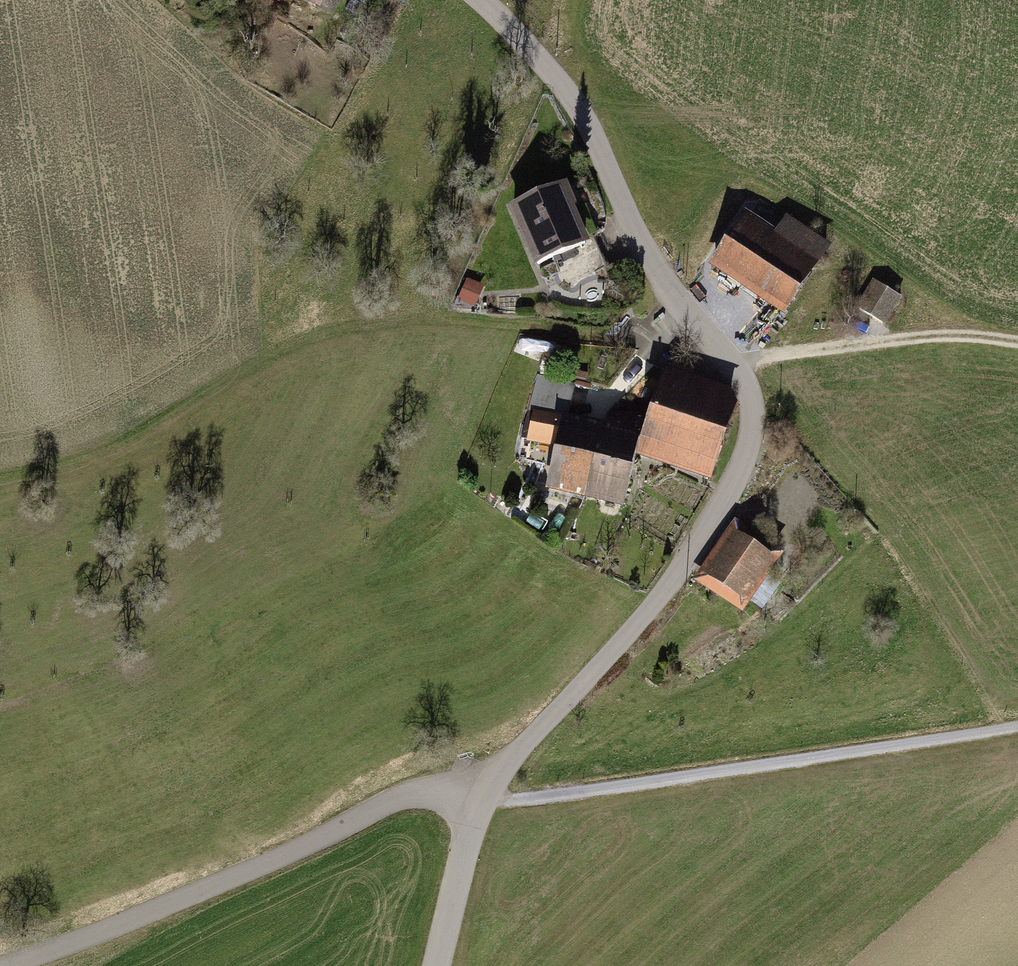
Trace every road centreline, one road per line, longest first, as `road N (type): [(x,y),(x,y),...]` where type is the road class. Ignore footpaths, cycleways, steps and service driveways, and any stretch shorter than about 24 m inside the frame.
road 1 (motorway): [(678,965),(611,889),(245,384),(16,0)]
road 2 (motorway): [(0,269),(201,580),(500,965)]
road 3 (track): [(483,795),(529,798),(1017,727)]
road 4 (track): [(735,353),(953,329),(1017,342)]

